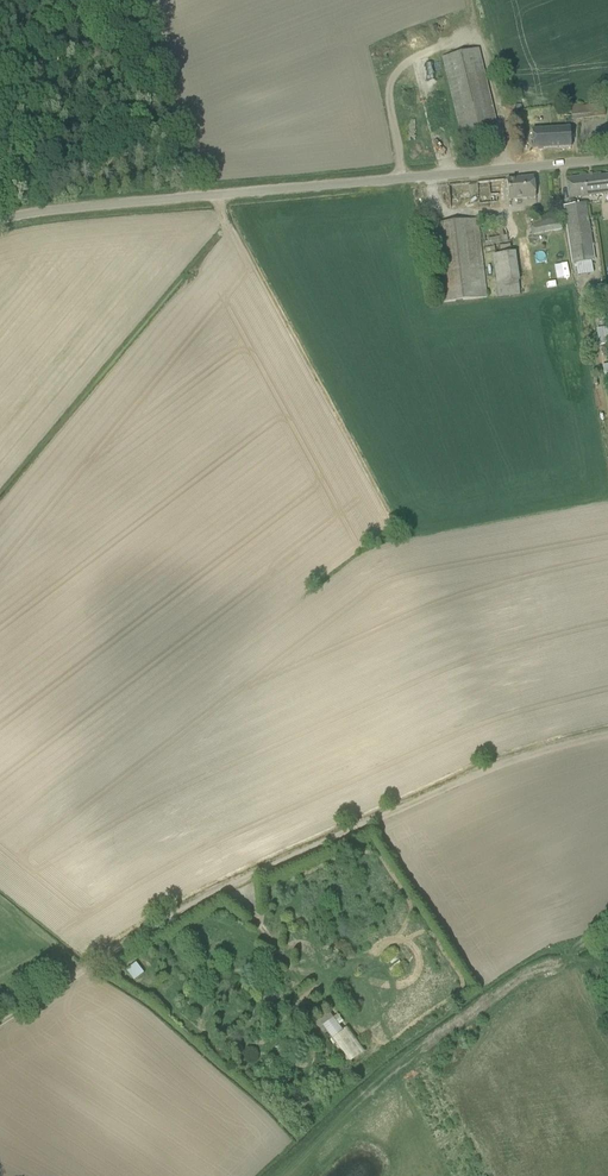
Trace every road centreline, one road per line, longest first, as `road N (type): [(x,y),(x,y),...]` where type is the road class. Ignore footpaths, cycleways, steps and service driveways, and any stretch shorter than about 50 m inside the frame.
road 1 (track): [(0,1021),(233,888),(478,775),(607,738)]
road 2 (residential): [(607,160),(24,210),(0,219)]

